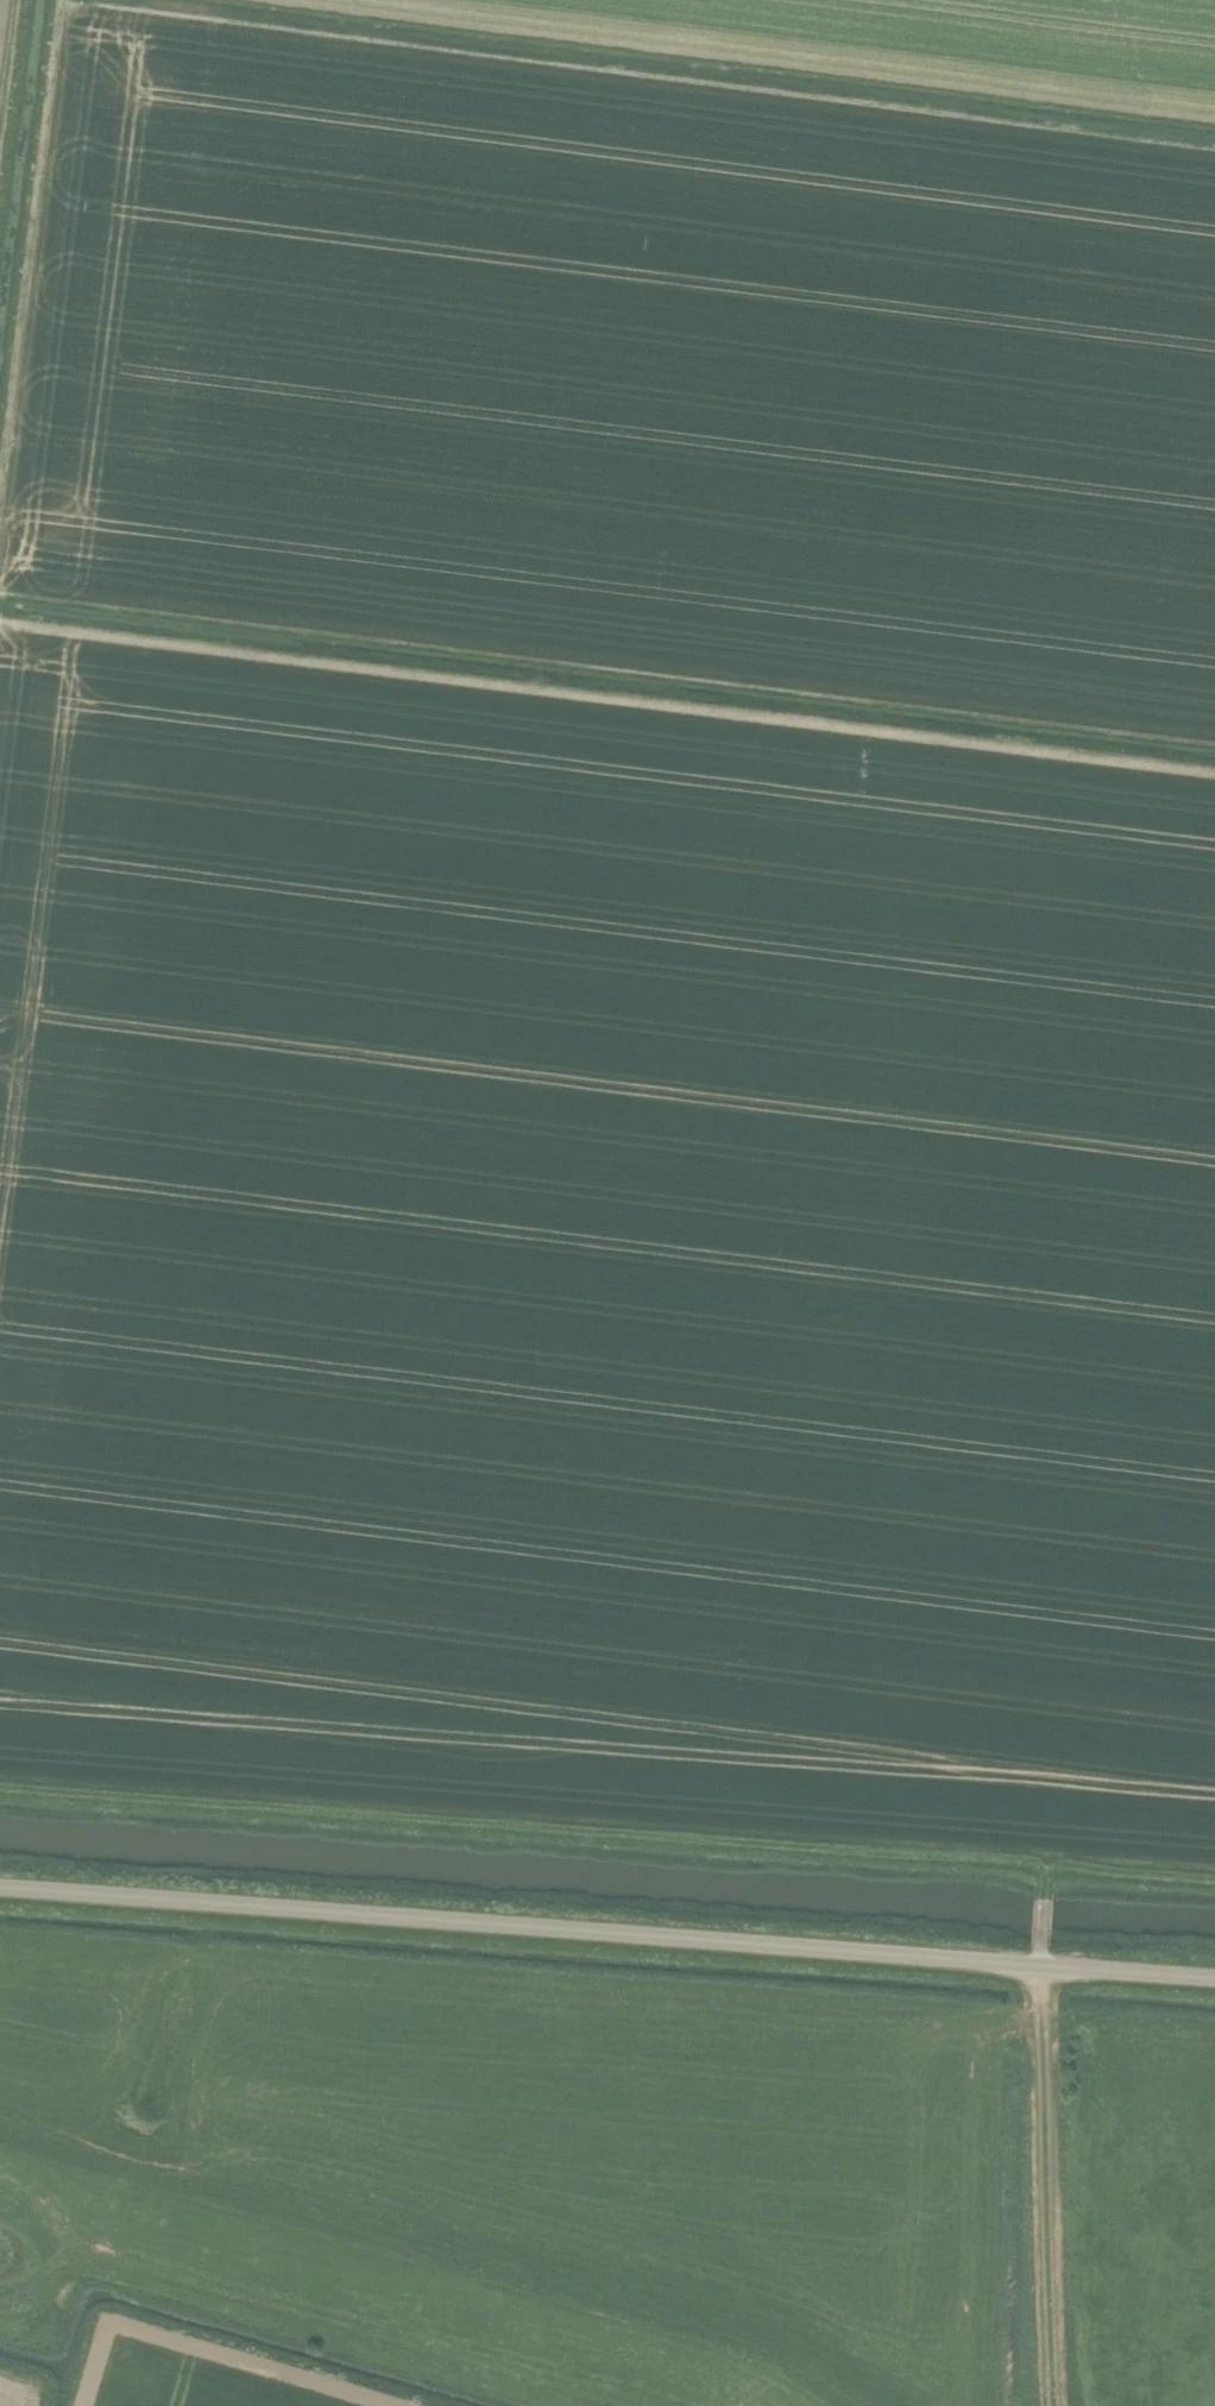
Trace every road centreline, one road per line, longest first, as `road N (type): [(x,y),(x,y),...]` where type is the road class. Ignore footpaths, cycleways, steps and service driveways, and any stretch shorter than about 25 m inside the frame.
road 1 (unclassified): [(1214,1977),(0,1888)]

